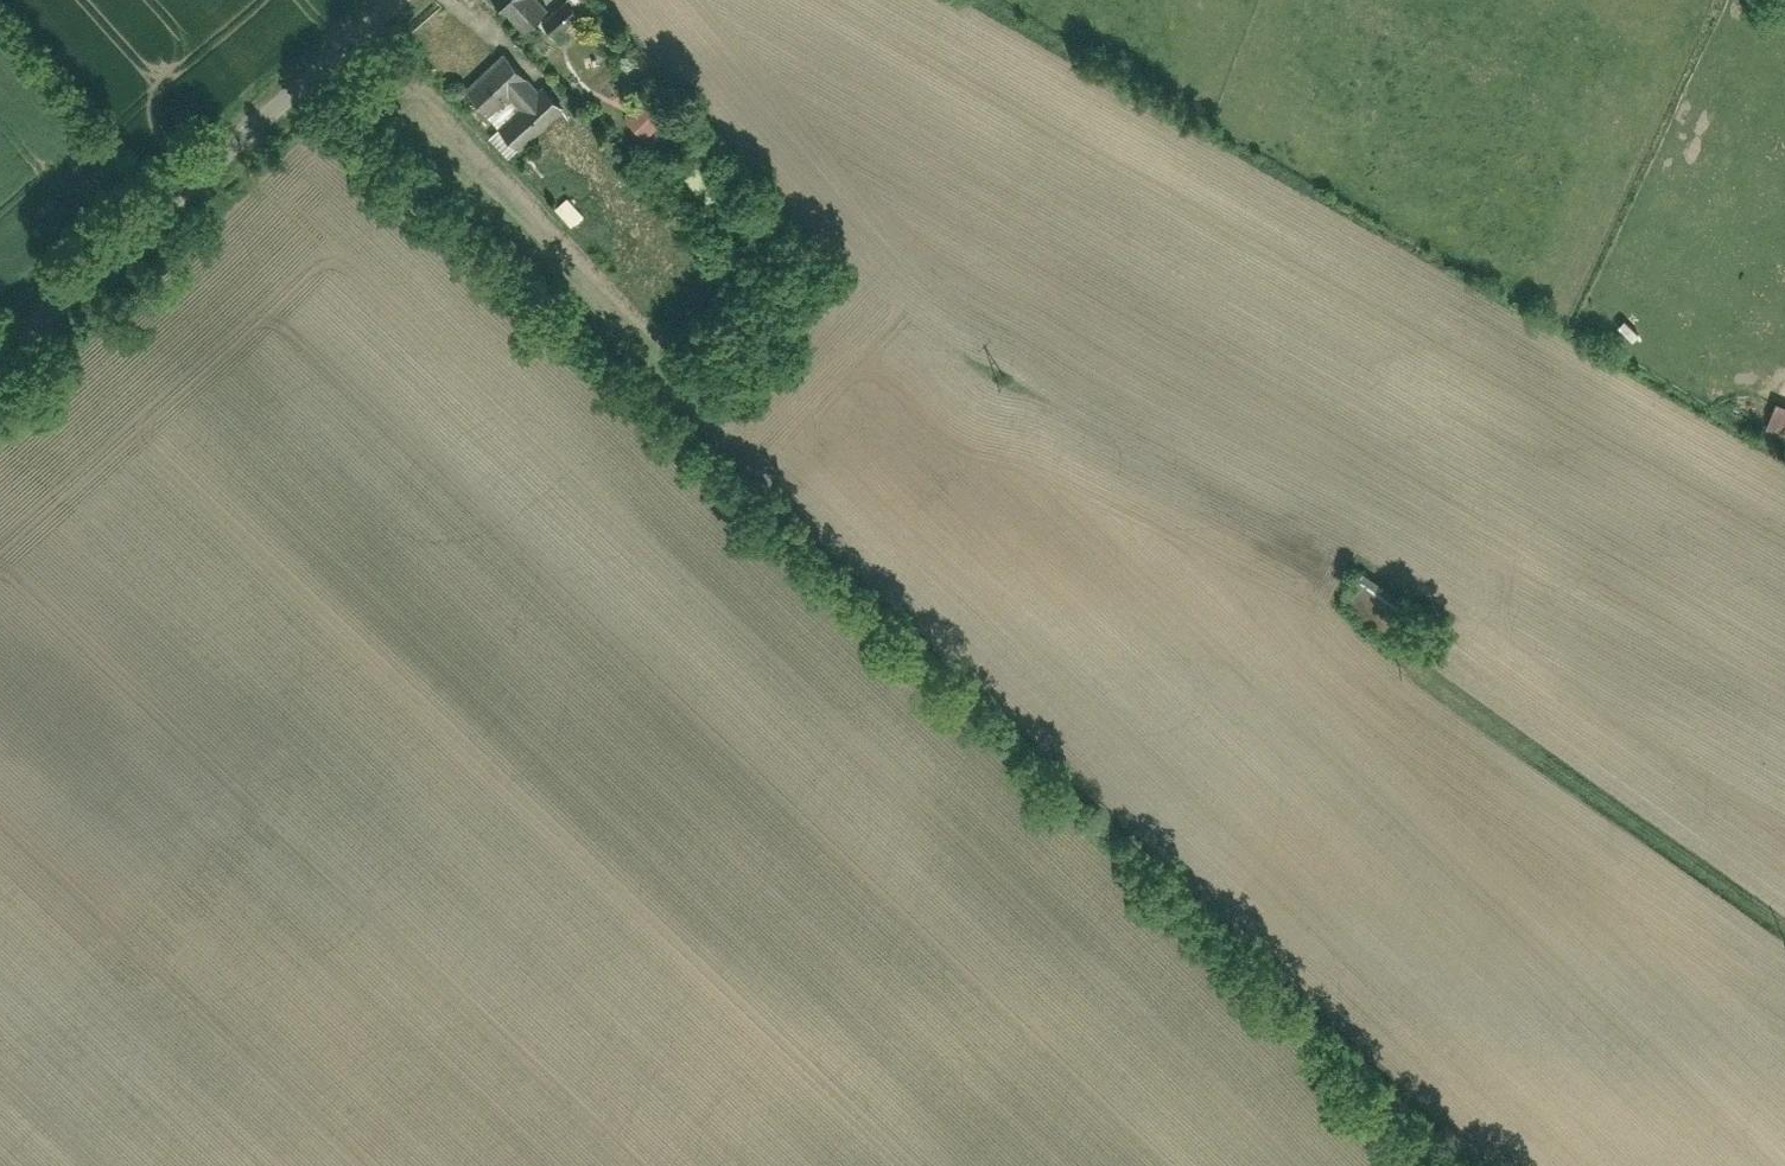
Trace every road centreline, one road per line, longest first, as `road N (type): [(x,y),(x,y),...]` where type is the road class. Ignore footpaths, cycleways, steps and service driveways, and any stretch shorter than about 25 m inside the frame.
road 1 (residential): [(0,357),(397,0)]

